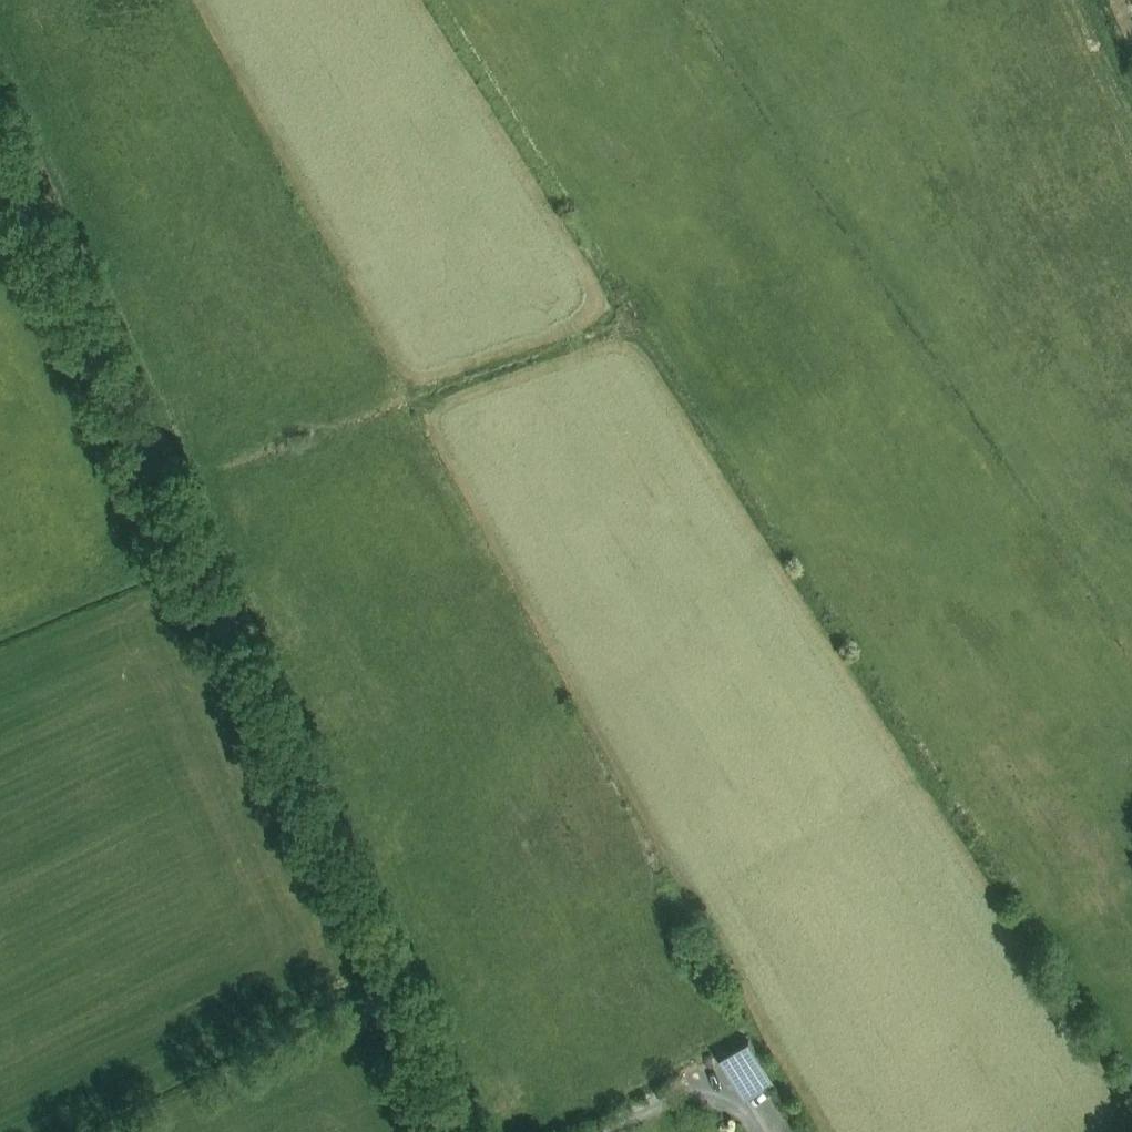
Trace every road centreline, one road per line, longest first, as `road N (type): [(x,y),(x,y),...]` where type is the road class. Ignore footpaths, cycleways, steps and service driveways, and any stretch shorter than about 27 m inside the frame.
road 1 (tertiary): [(465,1131),(0,142)]

